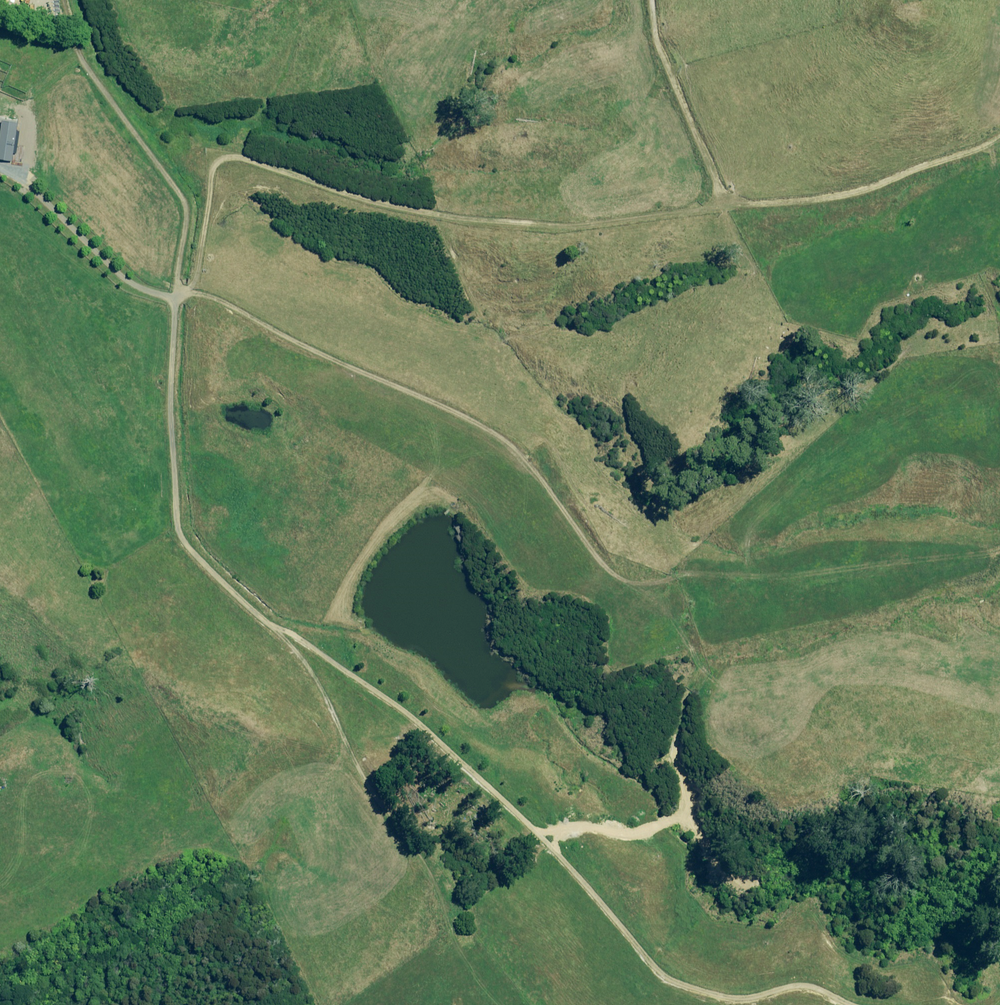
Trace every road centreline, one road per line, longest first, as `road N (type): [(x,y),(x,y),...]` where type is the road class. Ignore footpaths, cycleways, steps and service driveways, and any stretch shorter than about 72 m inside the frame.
road 1 (track): [(174,302),(190,291),(214,169),(233,153),(373,205),(567,227),(719,205),(846,197),(999,133)]
road 2 (track): [(190,291),(515,441),(619,582),(999,556)]
road 3 (track): [(512,1004),(453,937),(428,869),(356,760),(325,696),(272,627),(178,534),(174,302)]
road 4 (track): [(852,1004),(816,987),(794,985),(746,1002),(670,980),(550,846),(412,717),(272,627)]
road 5 (track): [(719,205),(653,0)]

